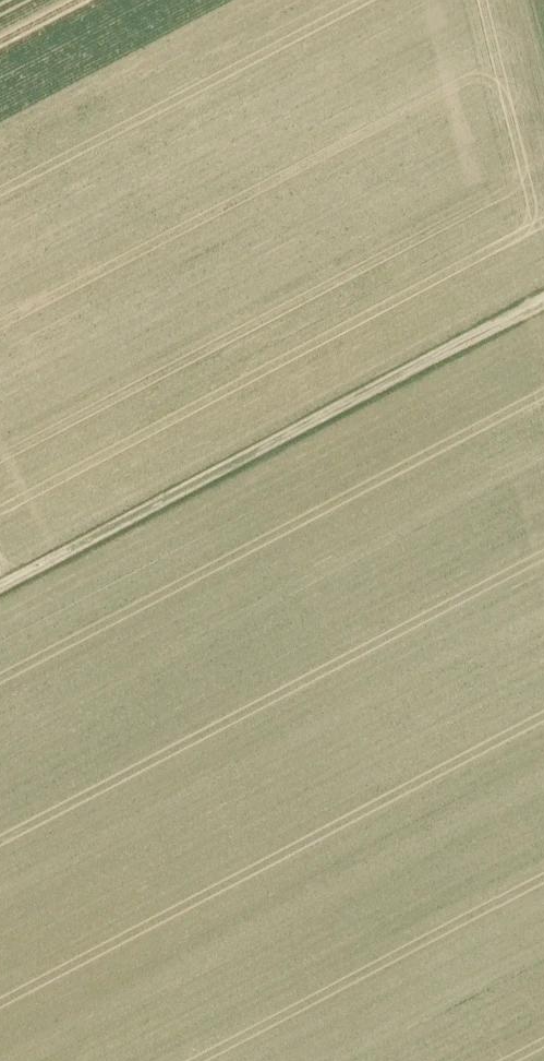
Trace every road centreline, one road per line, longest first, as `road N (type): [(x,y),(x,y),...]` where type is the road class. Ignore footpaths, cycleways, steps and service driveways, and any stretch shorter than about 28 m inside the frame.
road 1 (track): [(543,297),(0,583)]

